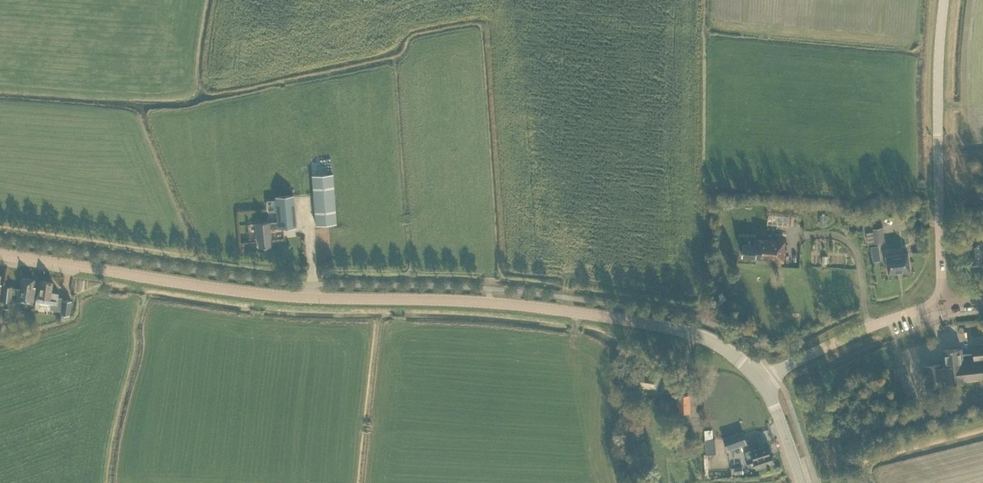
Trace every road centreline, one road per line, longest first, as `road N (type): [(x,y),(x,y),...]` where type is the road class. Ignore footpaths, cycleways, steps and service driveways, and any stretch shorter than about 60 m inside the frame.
road 1 (secondary): [(764,384),(731,352),(677,328),(498,303),(241,291),(0,254)]
road 2 (tertiary): [(945,304),(938,135),(945,0)]
road 3 (tertiary): [(764,384),(842,339),(945,304)]

